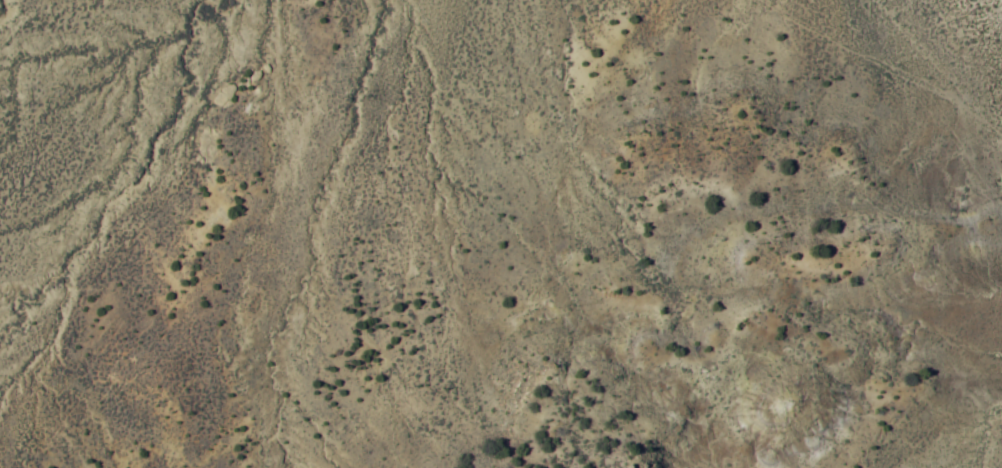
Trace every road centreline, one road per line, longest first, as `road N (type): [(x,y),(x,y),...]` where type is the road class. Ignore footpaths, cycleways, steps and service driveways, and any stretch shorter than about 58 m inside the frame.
road 1 (residential): [(1001,281),(685,33),(662,0)]

